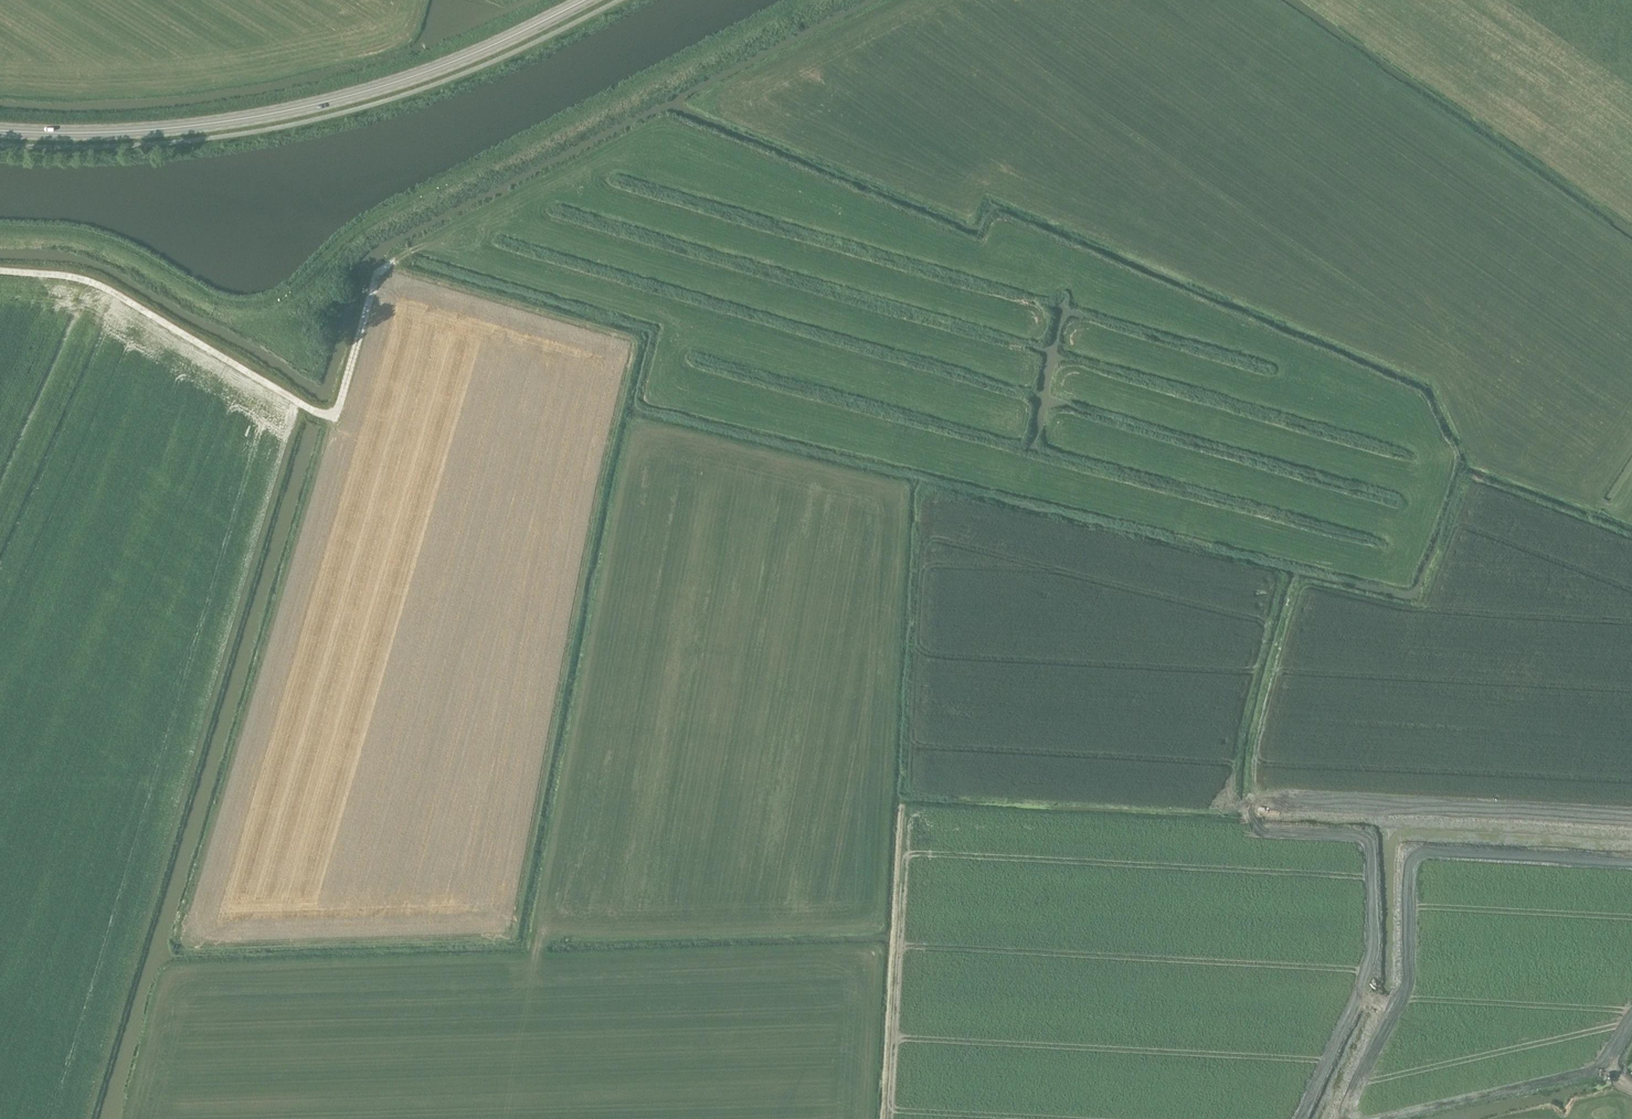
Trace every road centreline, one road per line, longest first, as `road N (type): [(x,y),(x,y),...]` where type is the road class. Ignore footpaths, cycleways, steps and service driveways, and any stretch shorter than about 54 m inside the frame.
road 1 (primary): [(0,131),(132,131),(333,101),(431,71),(585,0)]

